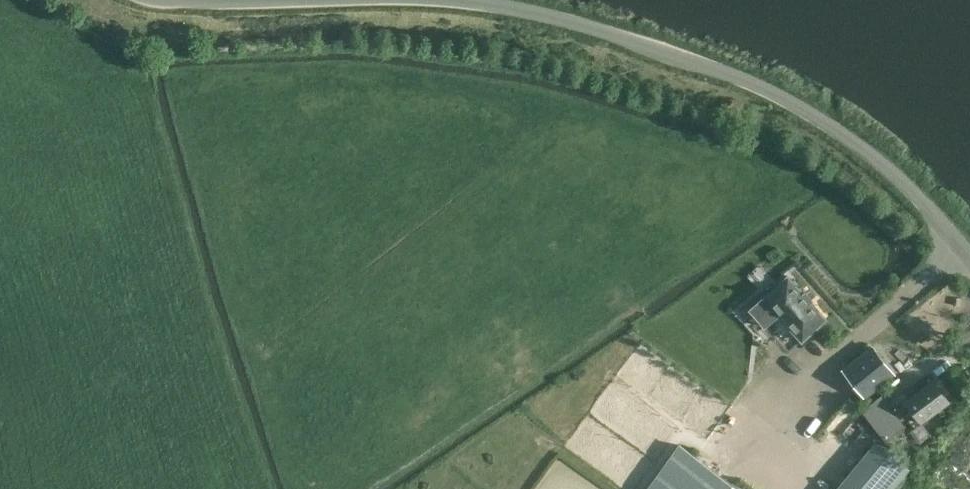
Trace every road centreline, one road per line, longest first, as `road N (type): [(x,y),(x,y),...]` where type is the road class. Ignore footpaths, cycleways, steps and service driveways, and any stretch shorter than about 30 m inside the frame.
road 1 (unclassified): [(969,257),(889,170),(757,86),(554,17),(447,0)]

